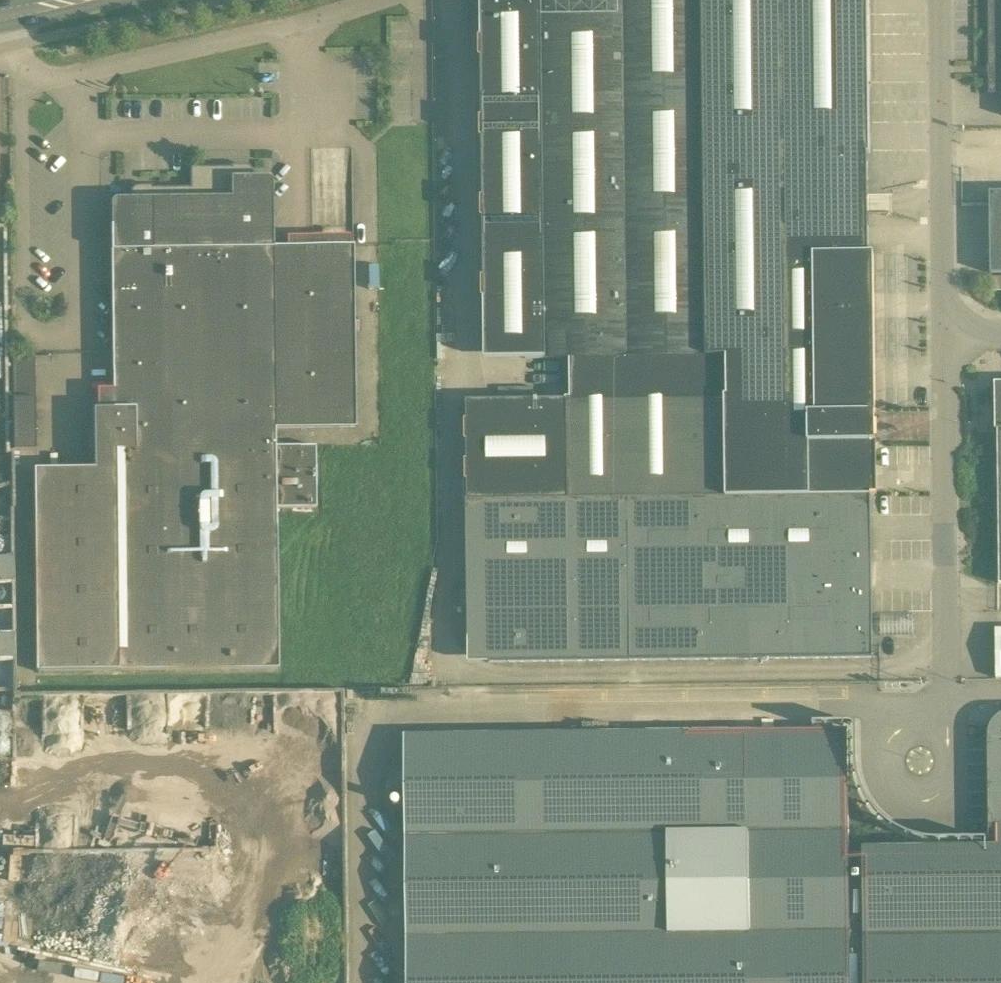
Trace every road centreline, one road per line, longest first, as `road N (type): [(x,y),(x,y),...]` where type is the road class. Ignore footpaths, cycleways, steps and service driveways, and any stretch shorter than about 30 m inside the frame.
road 1 (unclassified): [(8,26),(20,63),(55,78),(373,0)]
road 2 (unclassified): [(950,329),(948,0)]
road 3 (unclassified): [(952,645),(950,329)]

